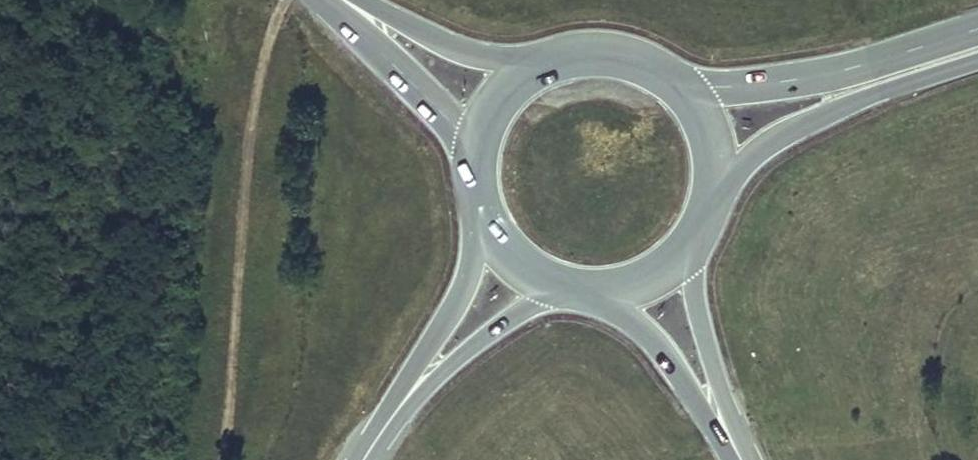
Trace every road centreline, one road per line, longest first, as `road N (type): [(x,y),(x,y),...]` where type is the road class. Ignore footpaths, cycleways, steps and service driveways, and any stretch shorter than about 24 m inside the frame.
road 1 (secondary): [(977,29),(797,80),(682,90)]
road 2 (secondary): [(713,198),(768,144),(880,93),(977,62)]
road 3 (tertiary): [(482,207),(477,273),(391,420)]
road 4 (secondary): [(324,0),(438,114),(477,169)]
road 5 (secondary): [(591,291),(643,331),(737,459)]
road 6 (secondary): [(746,459),(697,312),(689,247)]
road 7 (tertiary): [(391,420),(475,342),(564,287)]
road 8 (secondary): [(553,62),(503,62),(456,48),(359,0)]
road 9 (secondary): [(682,90),(622,57),(553,62)]
road 10 (secondary): [(553,62),(499,105),(477,169)]

